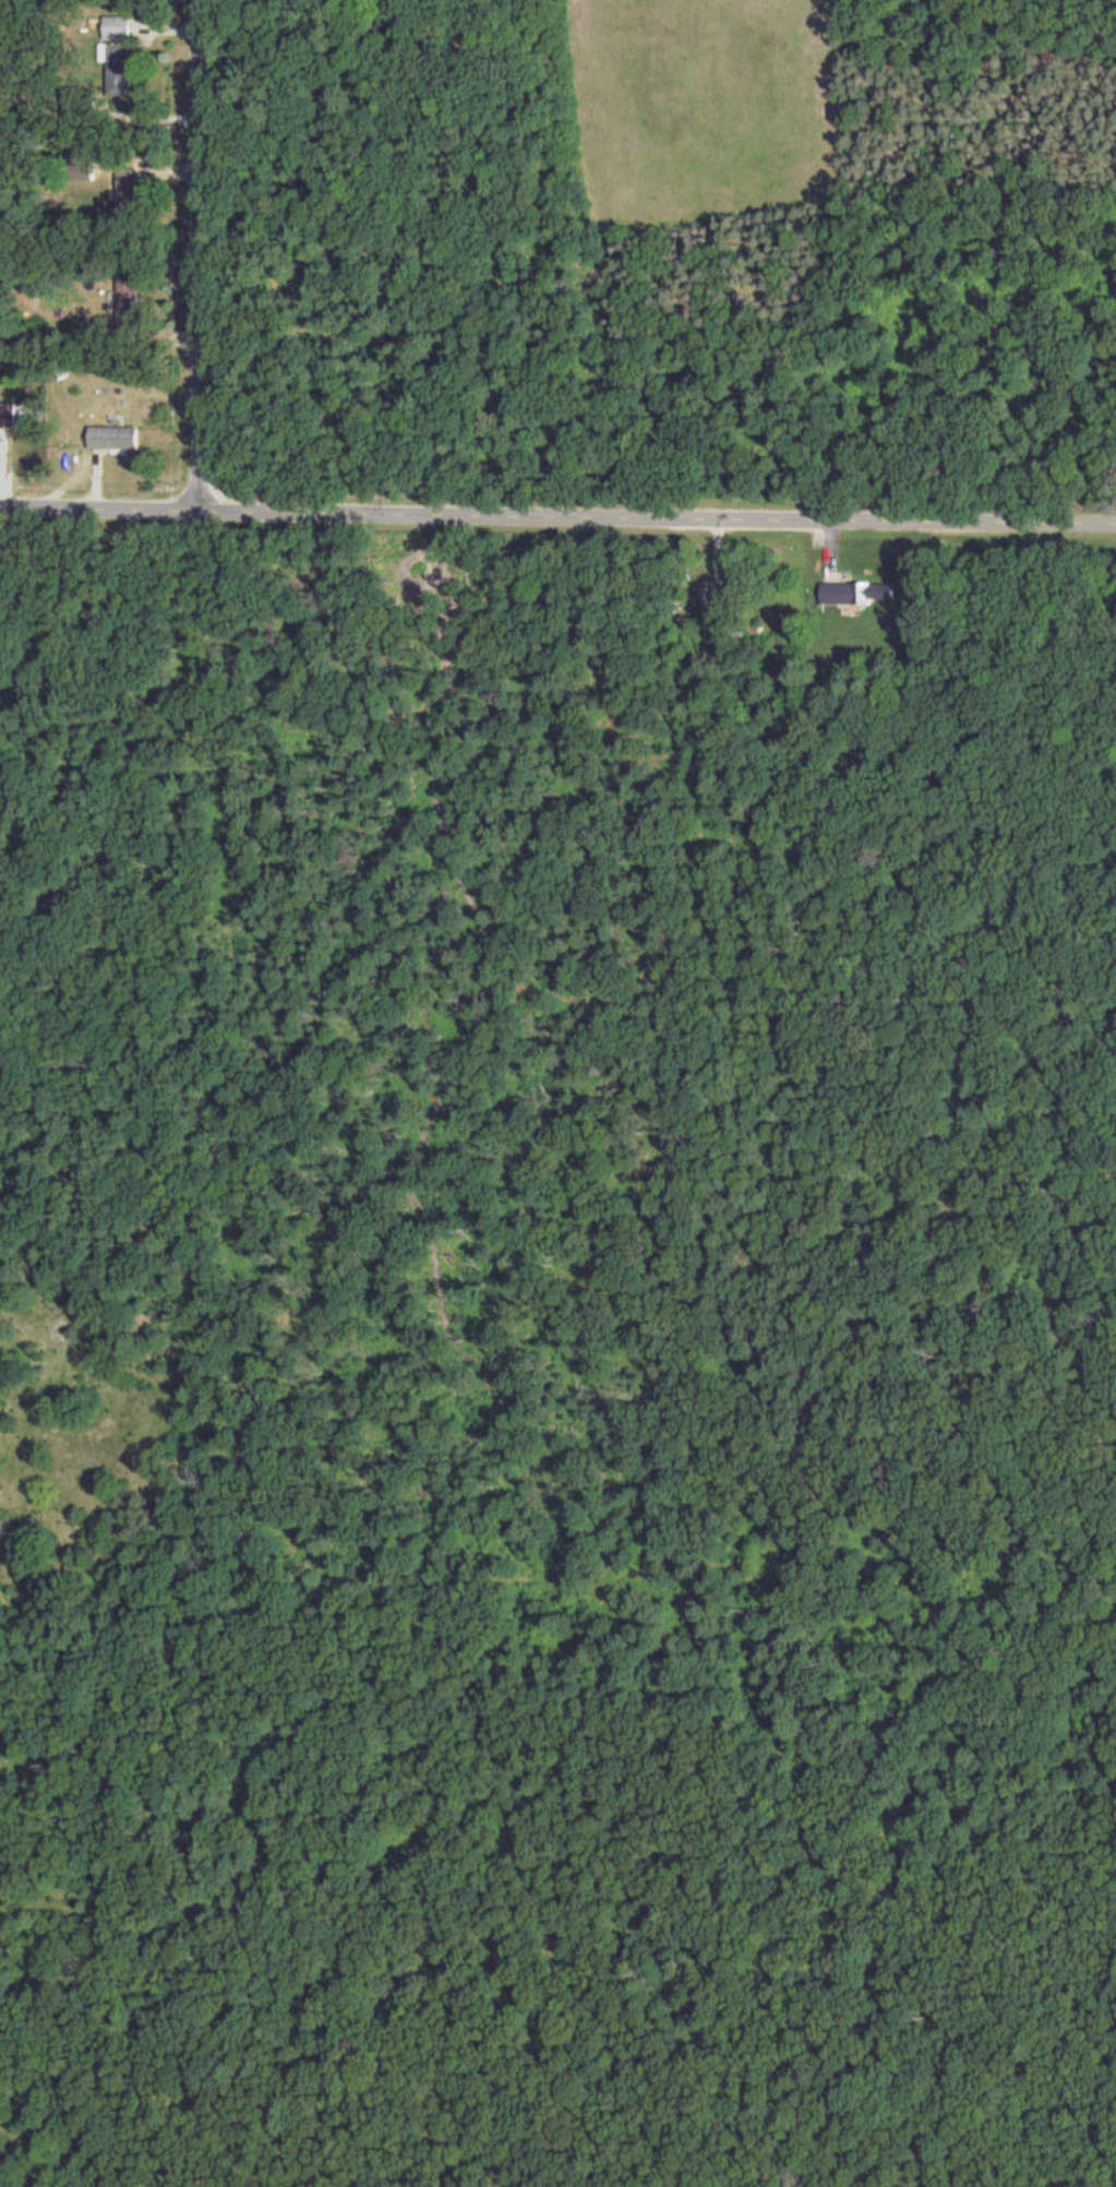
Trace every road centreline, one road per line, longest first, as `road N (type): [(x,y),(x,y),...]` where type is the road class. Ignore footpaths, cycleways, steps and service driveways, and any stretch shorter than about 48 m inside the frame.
road 1 (residential): [(0,505),(1115,521)]
road 2 (residential): [(192,507),(189,0)]

